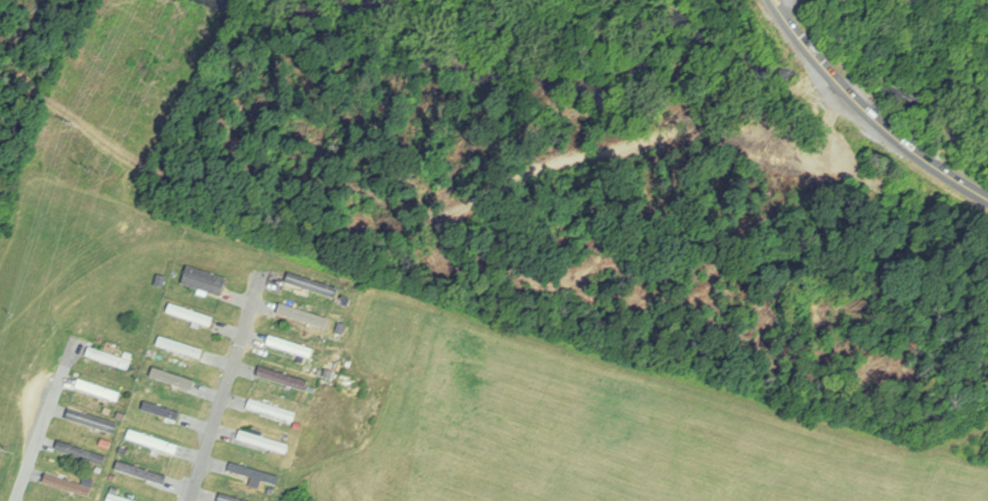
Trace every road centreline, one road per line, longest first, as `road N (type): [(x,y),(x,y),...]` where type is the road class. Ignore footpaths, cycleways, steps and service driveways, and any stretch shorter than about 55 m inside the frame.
road 1 (residential): [(192,500),(266,273)]
road 2 (residential): [(80,337),(18,500)]
road 3 (tertiary): [(987,198),(926,160),(858,98)]

